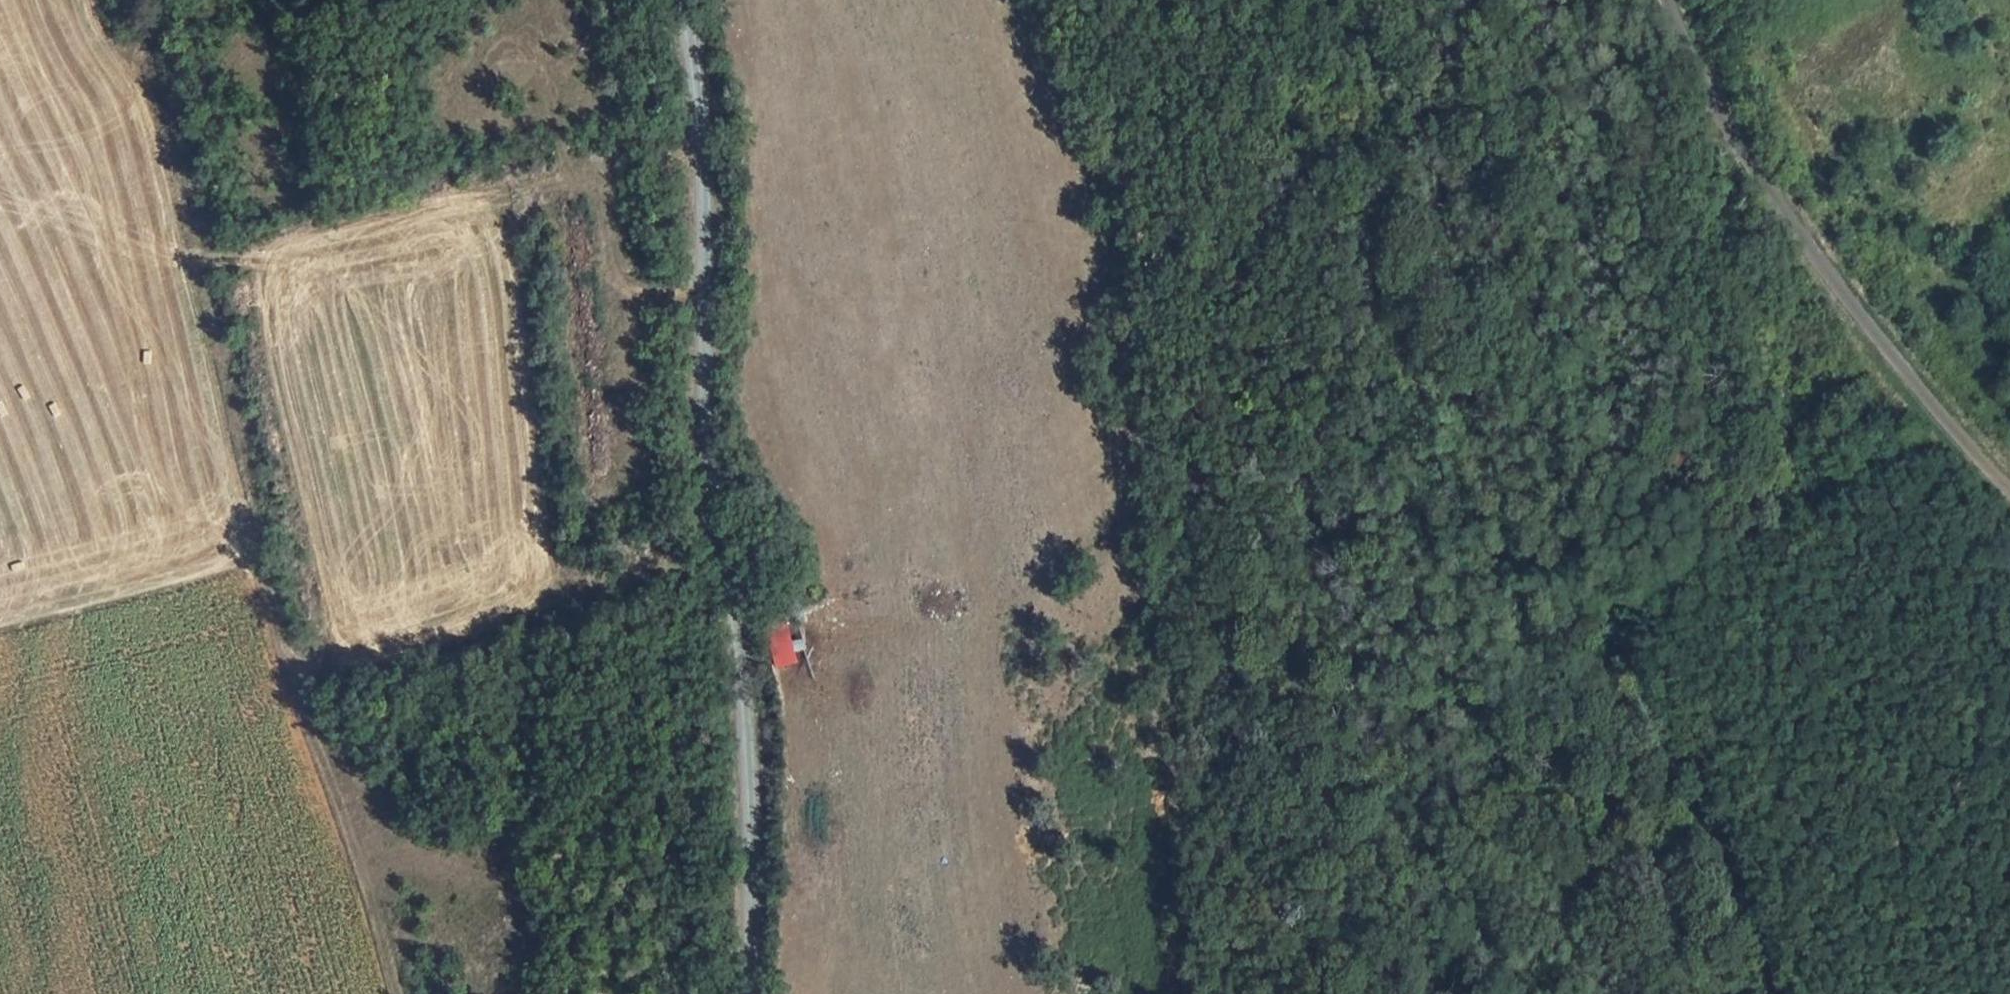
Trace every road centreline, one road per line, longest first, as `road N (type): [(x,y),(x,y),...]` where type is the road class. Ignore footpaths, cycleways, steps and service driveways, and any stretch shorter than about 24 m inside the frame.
road 1 (track): [(681,0),(709,196),(710,457),(738,596),(753,993)]
road 2 (unclassified): [(1665,0),(1708,107),(1830,280),(1923,402),(2009,488)]

